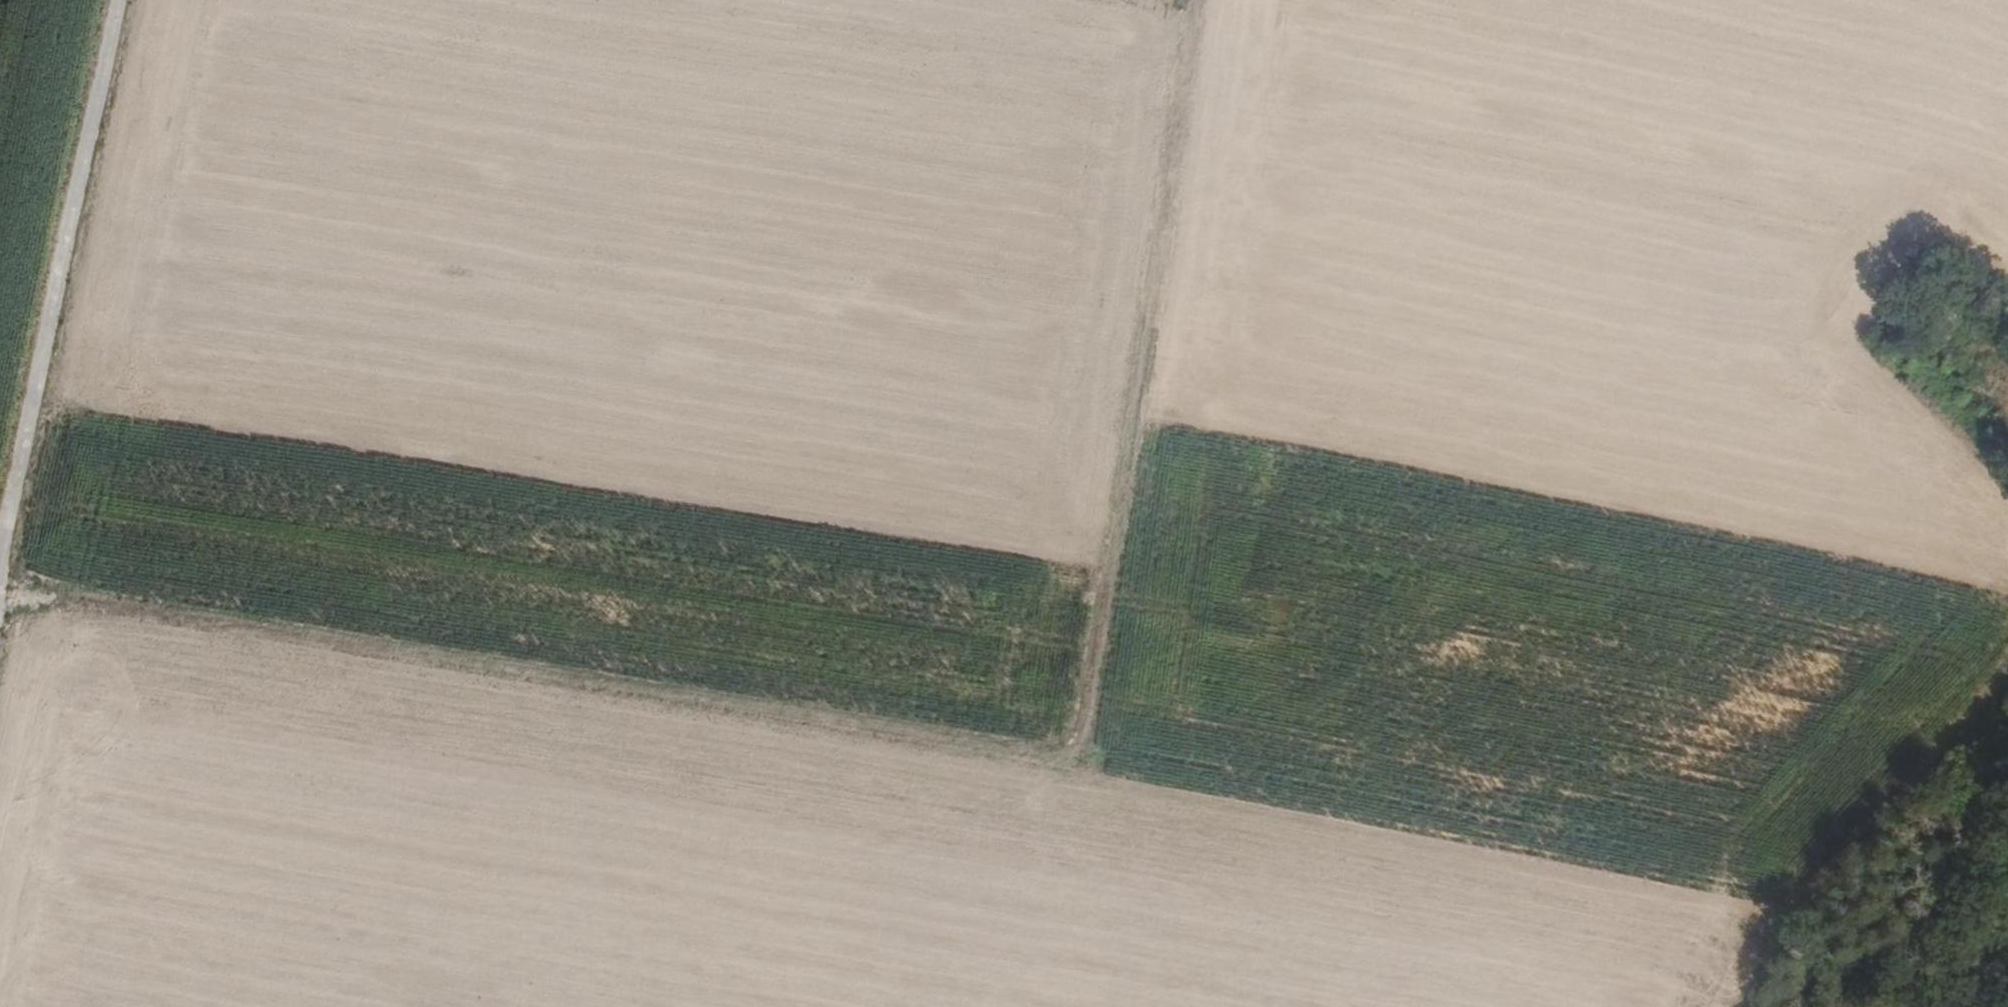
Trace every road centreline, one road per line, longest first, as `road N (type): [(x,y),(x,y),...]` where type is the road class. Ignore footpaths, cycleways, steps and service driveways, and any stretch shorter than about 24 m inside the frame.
road 1 (track): [(0,585),(1073,752),(1087,718),(1195,0)]
road 2 (unclassified): [(0,560),(118,0)]
road 3 (track): [(1783,1006),(1904,844),(2007,723)]

